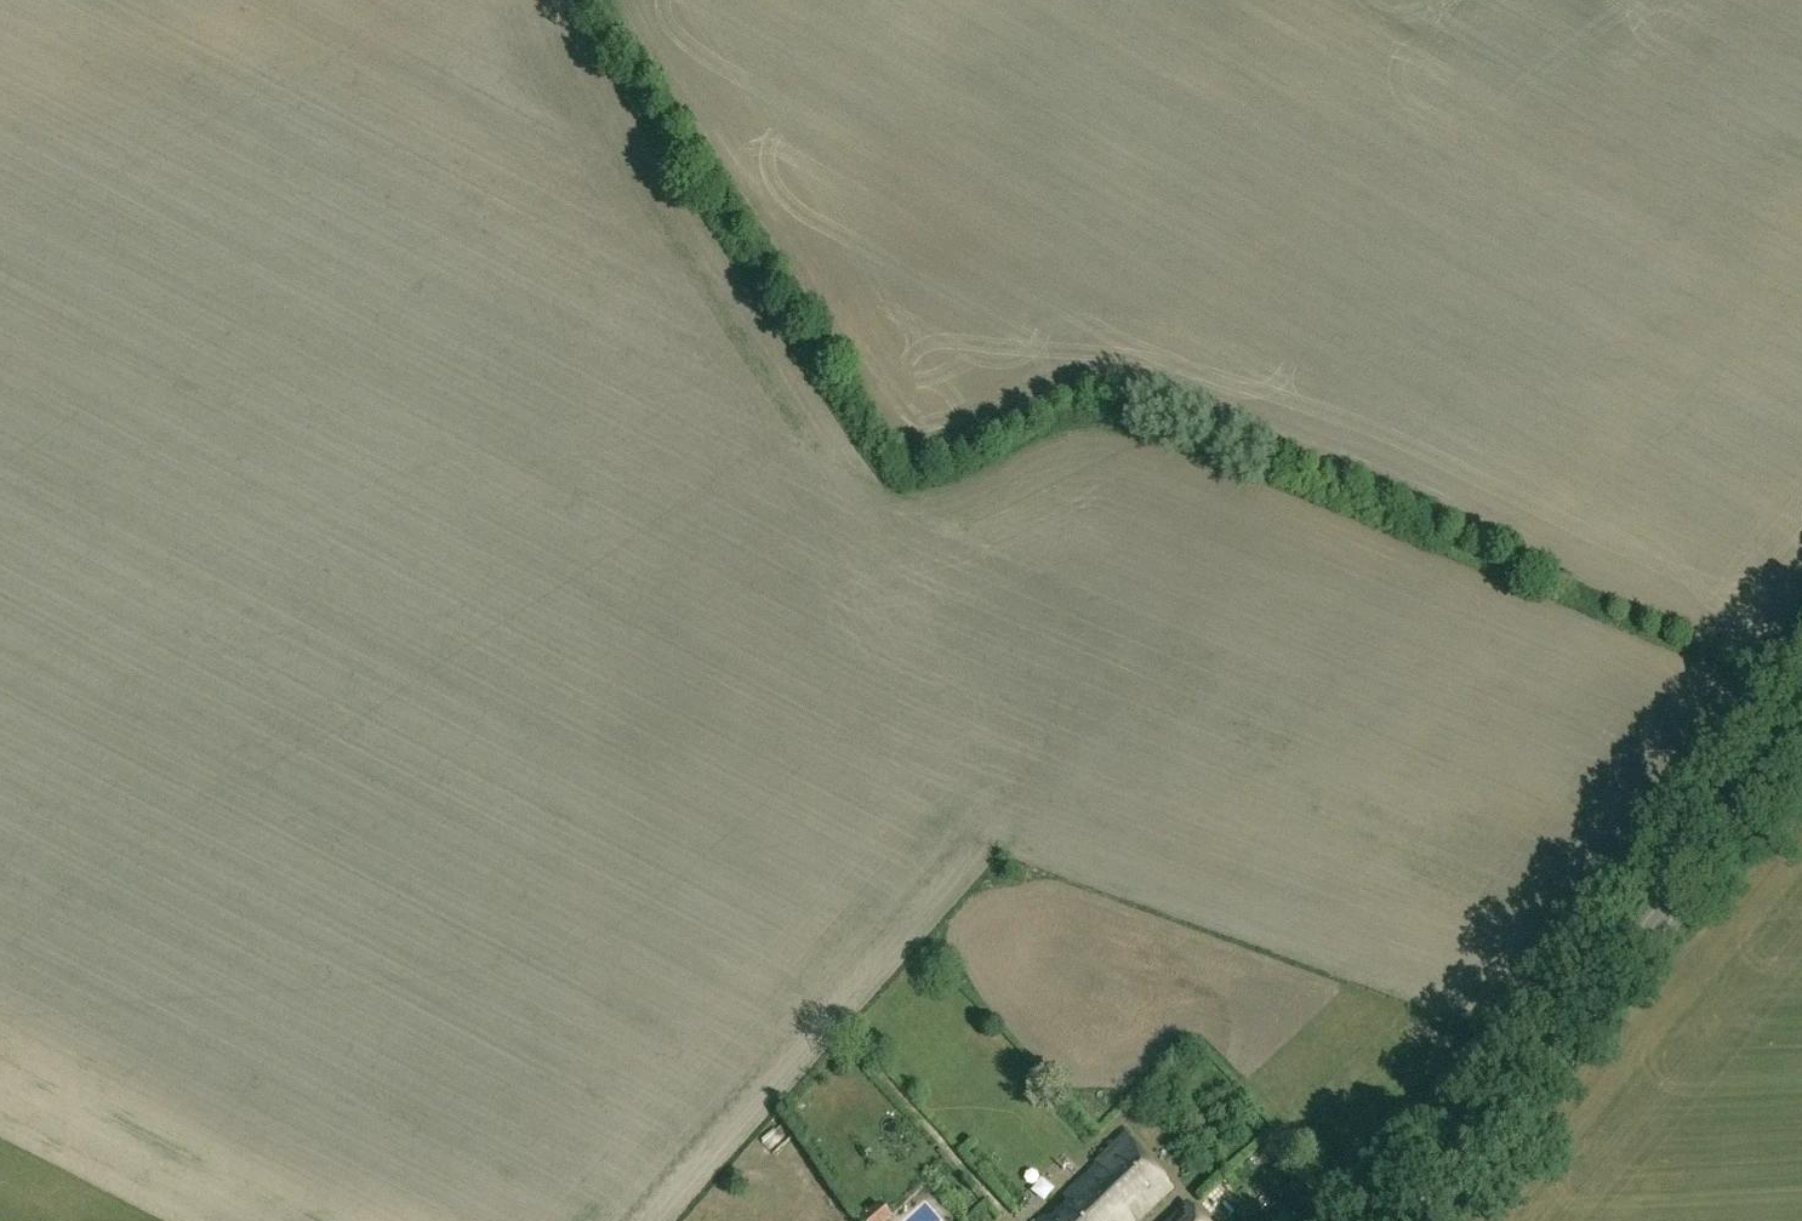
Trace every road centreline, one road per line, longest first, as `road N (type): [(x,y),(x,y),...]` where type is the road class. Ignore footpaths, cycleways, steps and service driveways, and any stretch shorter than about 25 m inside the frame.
road 1 (tertiary): [(1418,1220),(1801,748)]

